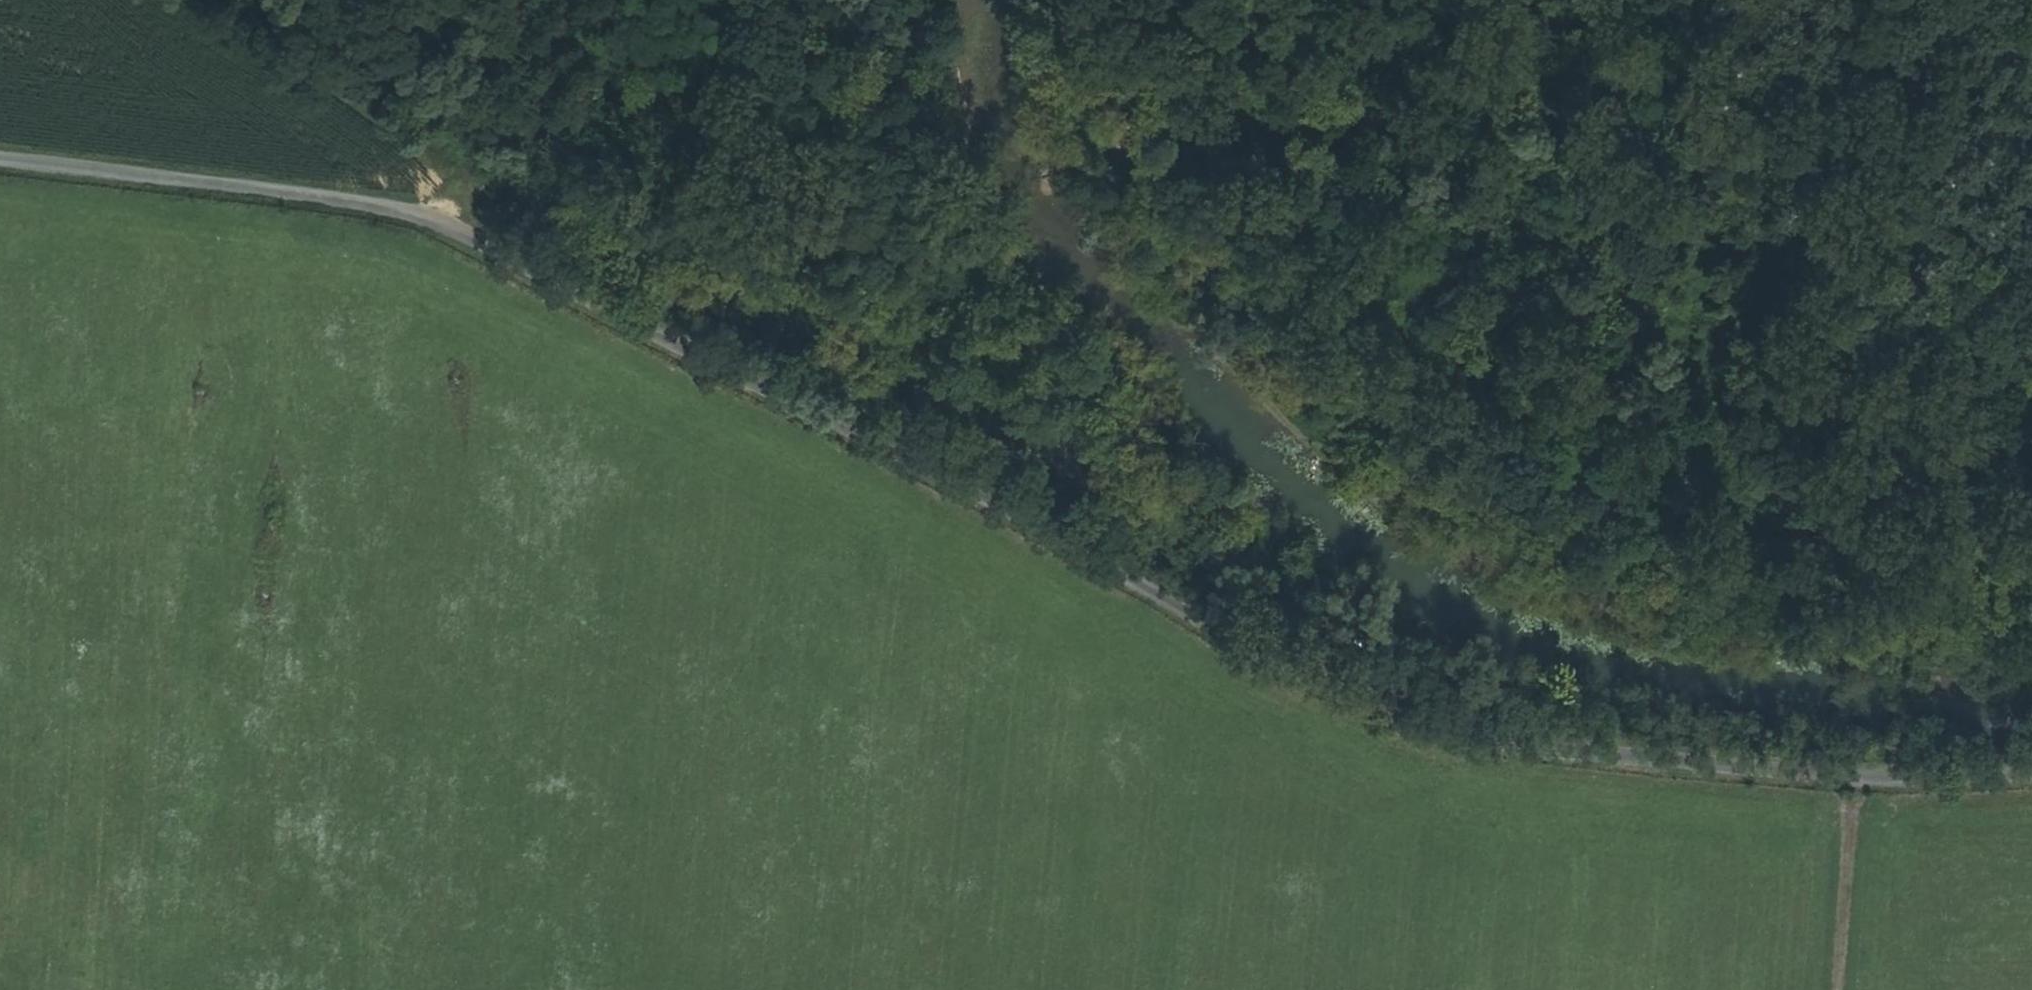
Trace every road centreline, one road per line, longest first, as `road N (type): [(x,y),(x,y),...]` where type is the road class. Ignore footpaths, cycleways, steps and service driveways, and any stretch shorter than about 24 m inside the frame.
road 1 (track): [(2031,773),(1974,779),(1799,771),(1416,728),(470,237),(382,206),(0,159)]
road 2 (track): [(1849,856),(1840,989)]

